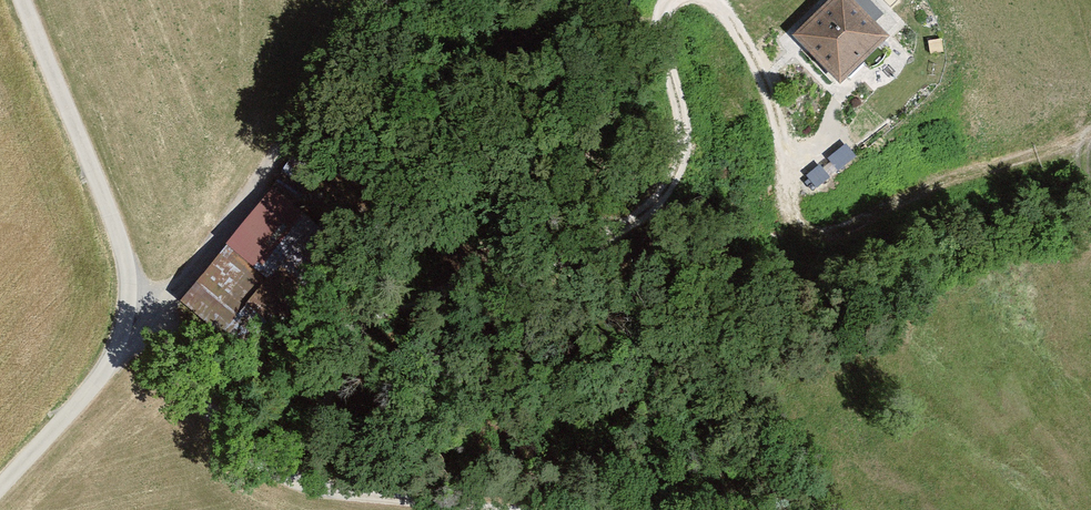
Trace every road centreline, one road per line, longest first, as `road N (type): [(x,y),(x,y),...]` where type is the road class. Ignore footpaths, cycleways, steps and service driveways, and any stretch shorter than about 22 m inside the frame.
road 1 (track): [(511,509),(333,493),(285,477),(224,431),(133,310),(117,224),(23,0)]
road 2 (track): [(672,0),(661,23),(684,135),(677,172),(658,203),(611,238),(530,271),(377,314),(352,331),(285,477)]
road 3 (track): [(1090,131),(951,179),(838,233),(804,230),(792,214),(771,96),(714,0)]
road 4 (track): [(368,0),(357,51),(332,101),(184,278),(133,310)]
road 5 (track): [(0,486),(112,365),(133,310)]

